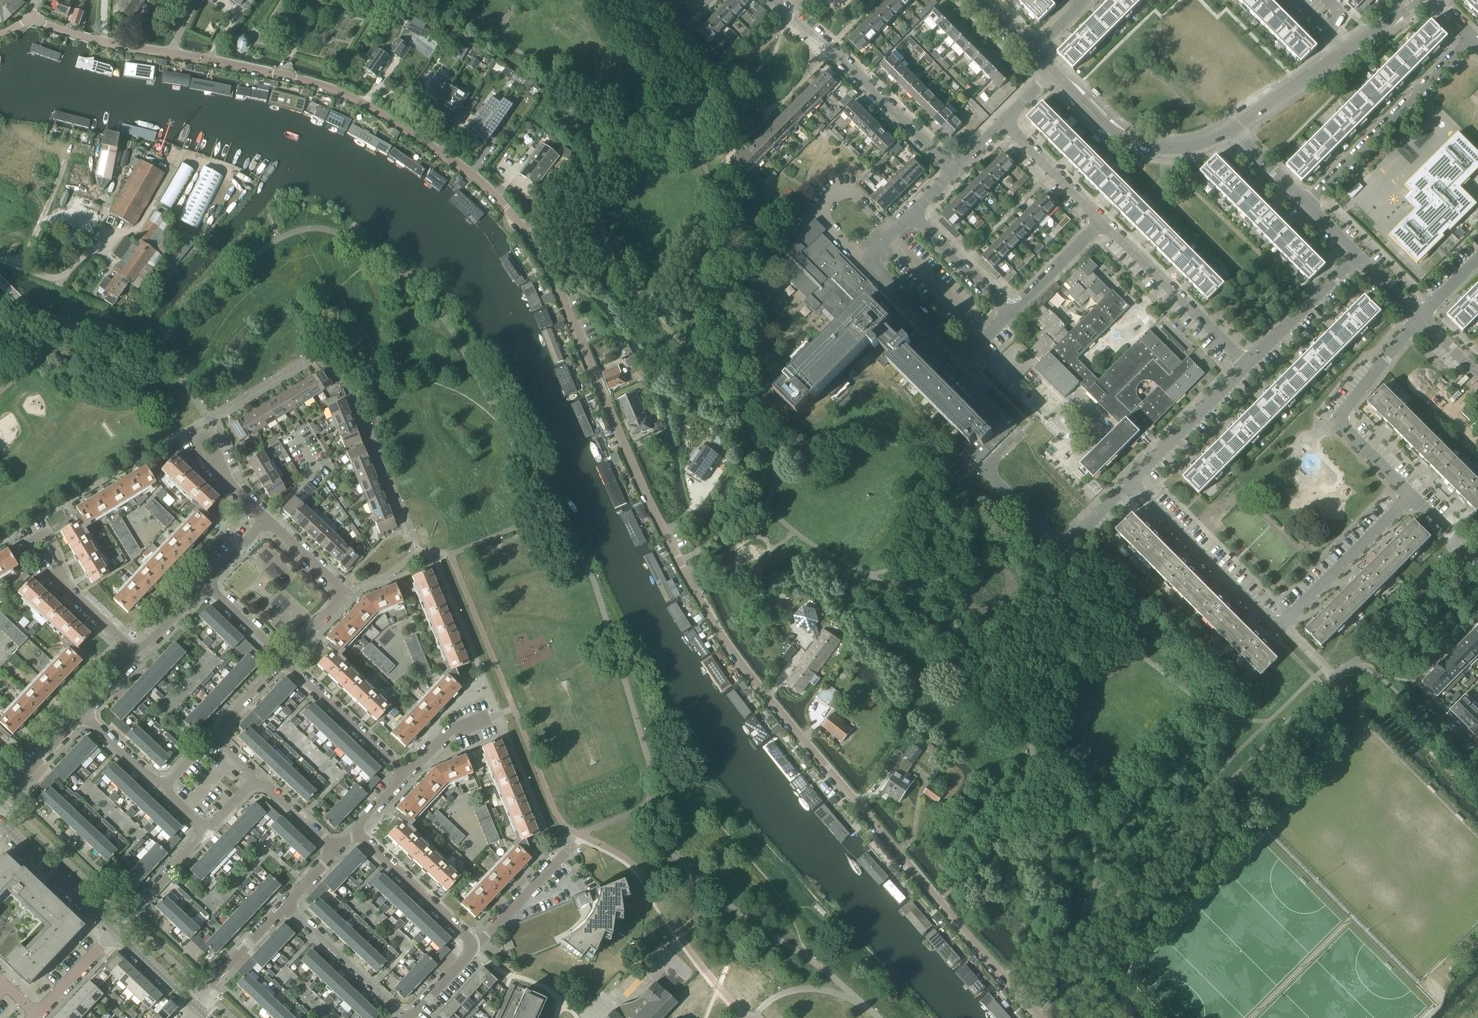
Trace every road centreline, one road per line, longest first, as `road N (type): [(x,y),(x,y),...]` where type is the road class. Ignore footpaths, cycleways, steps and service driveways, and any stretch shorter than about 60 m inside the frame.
road 1 (unclassified): [(1042,1017),(734,656),(656,515),(553,278),(497,197),(354,99),(172,54)]
road 2 (residential): [(953,172),(775,0)]
road 3 (residential): [(1411,494),(1338,422),(1422,317)]
road 4 (residential): [(1470,38),(1302,200)]
road 5 (residential): [(1283,626),(1130,483)]
road 6 (residential): [(1234,128),(1182,147),(1130,139),(1054,73)]
road 7 (residential): [(1130,483),(1063,546),(986,465)]
road 8 (residential): [(1249,365),(1103,224)]
road 9 (residential): [(265,521),(344,594),(284,664)]
road 10 (residential): [(1411,494),(1283,626)]
road 11 (residential): [(1249,365),(1130,483)]
road 12 (residential): [(405,776),(284,664)]
road 13 (residential): [(475,945),(357,831)]
road 14 (unclassified): [(867,260),(824,217),(830,195),(854,195),(894,233)]
road 15 (residential): [(404,1017),(286,908)]
road 16 (residential): [(139,657),(27,547)]
road 17 (tertiary): [(114,931),(0,824)]
road 18 (residential): [(1358,256),(1249,365)]
road 19 (residential): [(475,945),(579,835)]
road 20 (unclassified): [(172,54),(26,18)]
road 21 (residential): [(1103,224),(1003,123)]
road 22 (residential): [(967,359),(867,260)]
road 23 (residential): [(912,215),(1012,314)]
road 24 (residential): [(1347,50),(1234,128)]
road 25 (residential): [(114,931),(206,830)]
road 26 (residential): [(191,1003),(286,908)]
road 27 (residential): [(1012,314),(1103,224)]

